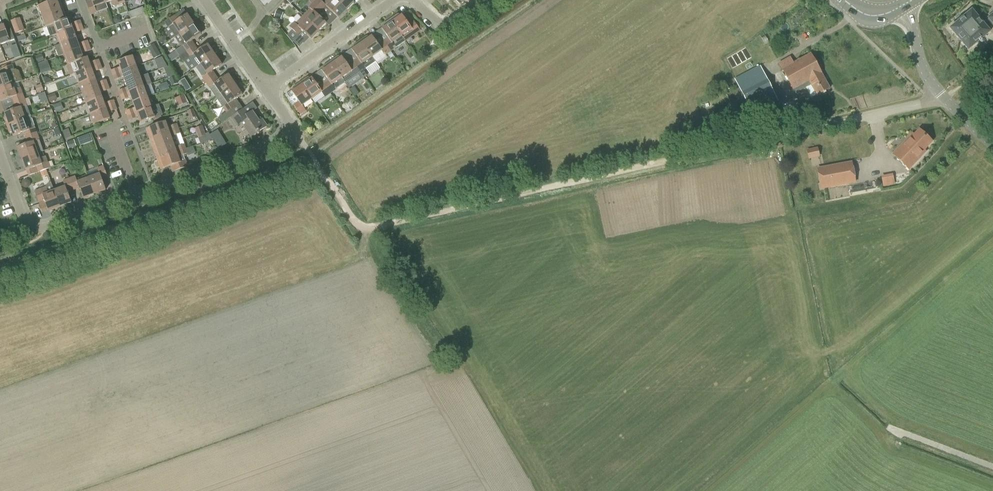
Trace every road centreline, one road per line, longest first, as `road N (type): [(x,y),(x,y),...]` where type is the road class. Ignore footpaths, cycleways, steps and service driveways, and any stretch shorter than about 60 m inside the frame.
road 1 (track): [(319,176),(355,223),(372,228),(789,134)]
road 2 (track): [(0,279),(298,175),(319,176)]
road 3 (residential): [(267,89),(296,133),(135,196)]
road 4 (residential): [(135,196),(34,228),(0,155)]
road 5 (unclassified): [(789,134),(940,95)]
road 6 (residential): [(267,89),(394,0)]

